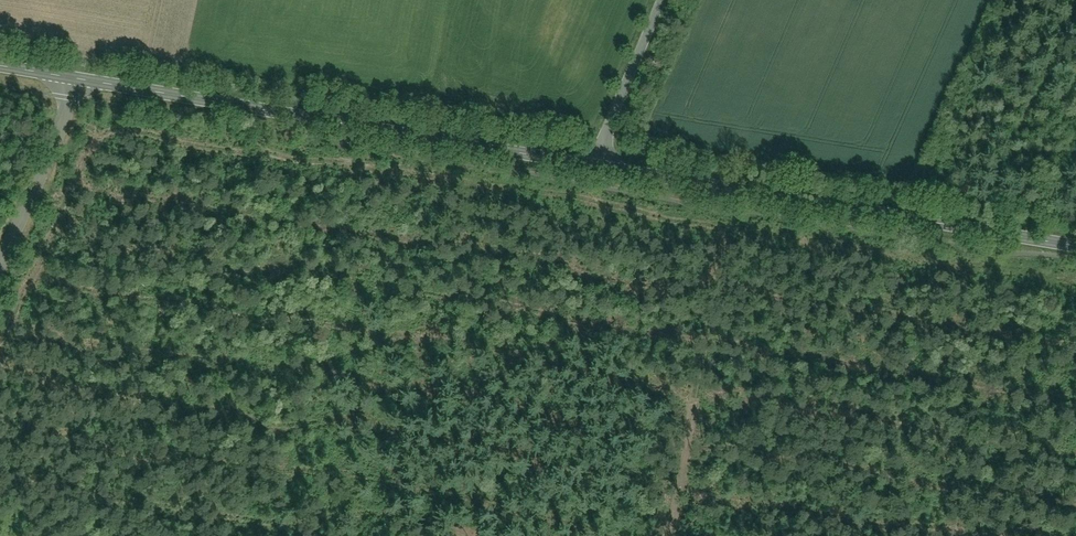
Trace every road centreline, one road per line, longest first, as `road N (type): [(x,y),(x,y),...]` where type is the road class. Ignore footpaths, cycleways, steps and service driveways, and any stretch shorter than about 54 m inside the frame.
road 1 (secondary): [(598,167),(84,80)]
road 2 (secondary): [(1075,246),(598,167)]
road 3 (unclassified): [(84,80),(0,264)]
road 4 (residential): [(661,0),(598,167)]

